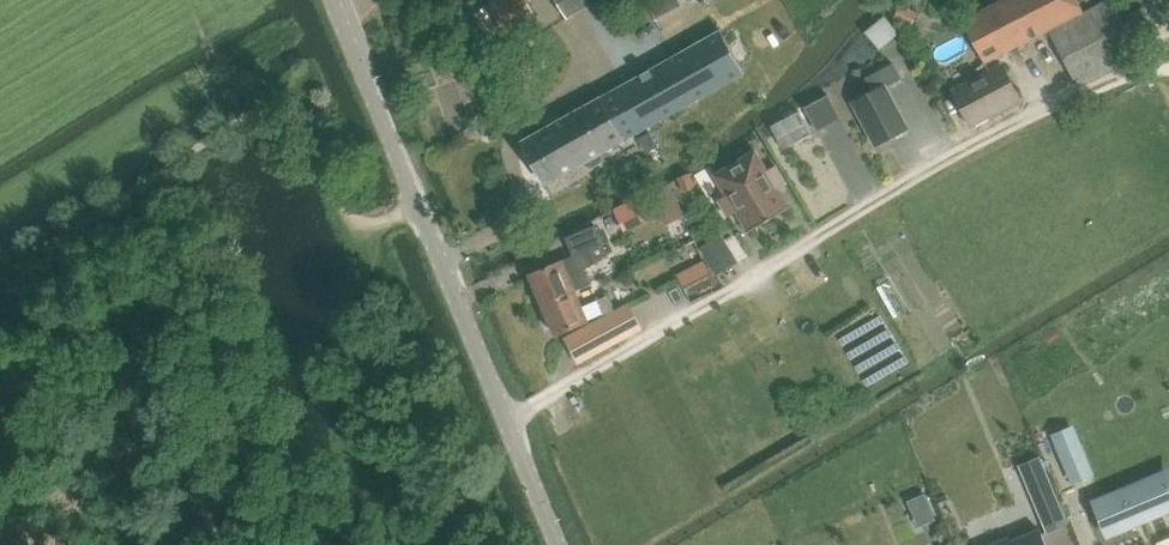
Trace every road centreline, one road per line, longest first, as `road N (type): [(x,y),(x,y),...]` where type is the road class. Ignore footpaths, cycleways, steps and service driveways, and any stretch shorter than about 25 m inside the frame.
road 1 (unclassified): [(559,544),(332,0)]

